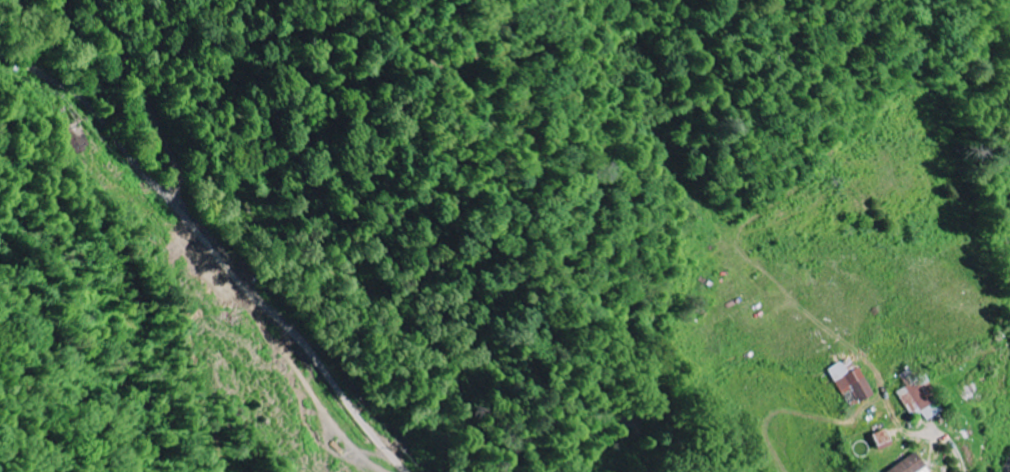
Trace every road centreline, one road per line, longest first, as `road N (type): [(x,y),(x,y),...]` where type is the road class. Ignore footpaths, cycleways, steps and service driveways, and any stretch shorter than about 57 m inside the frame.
road 1 (residential): [(0,50),(90,101),(152,180),(331,368),(412,471)]

